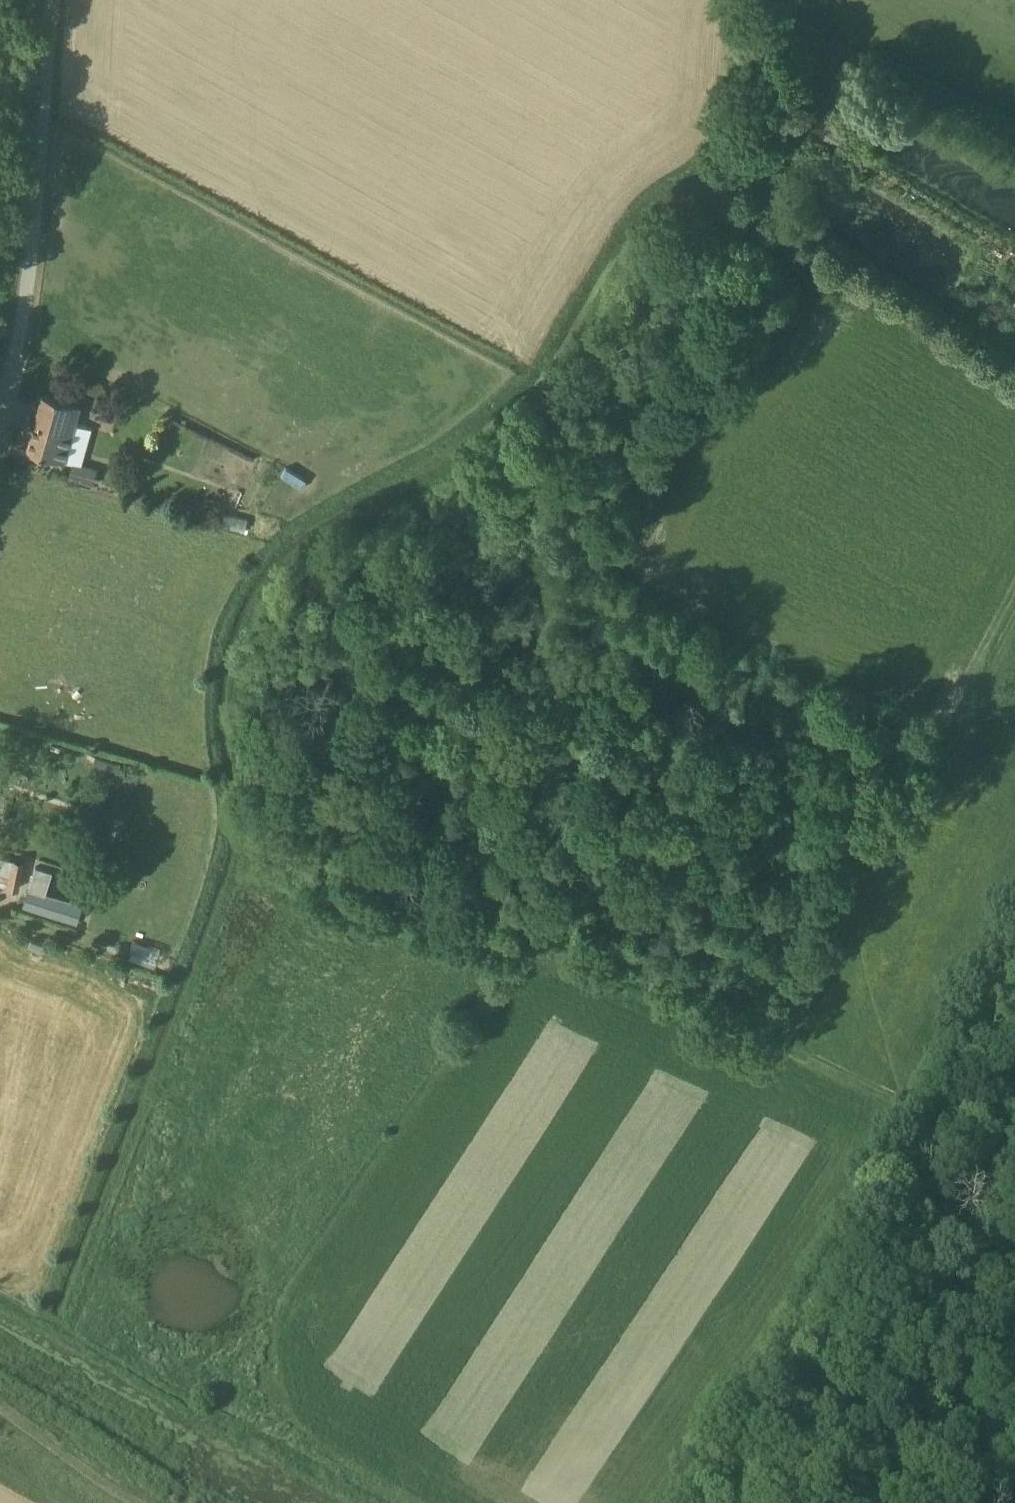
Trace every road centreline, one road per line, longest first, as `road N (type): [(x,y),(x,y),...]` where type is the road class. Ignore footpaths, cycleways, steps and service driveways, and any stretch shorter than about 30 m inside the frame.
road 1 (track): [(1014,583),(761,1067)]
road 2 (unclassified): [(0,359),(27,239),(46,0)]
road 3 (track): [(141,1502),(0,1404)]

